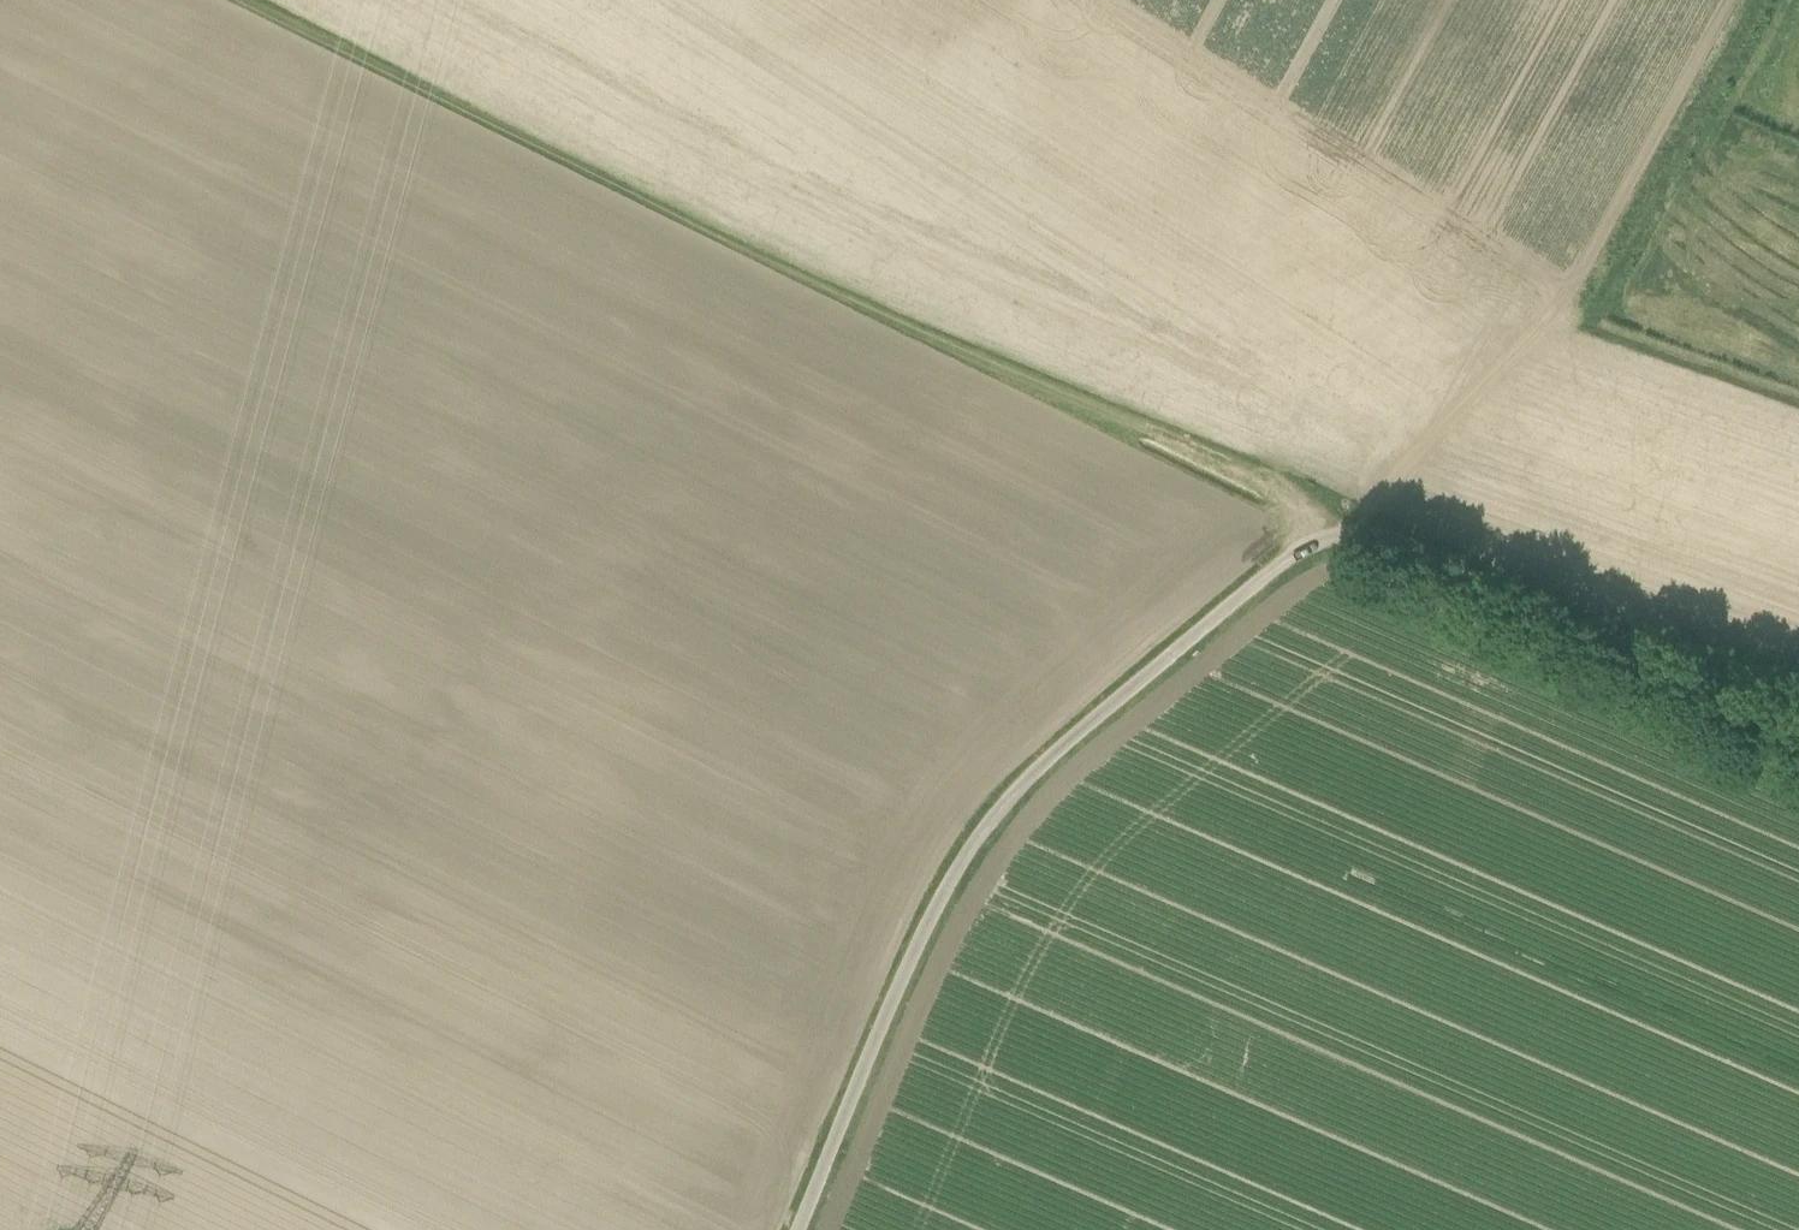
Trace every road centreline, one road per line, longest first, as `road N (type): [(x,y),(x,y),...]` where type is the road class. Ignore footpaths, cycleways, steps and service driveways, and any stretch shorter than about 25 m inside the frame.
road 1 (unclassified): [(805,1229),(910,962),(989,821),(1328,536),(1375,514),(1402,519),(1798,706)]
road 2 (track): [(242,0),(642,207),(1375,514)]

